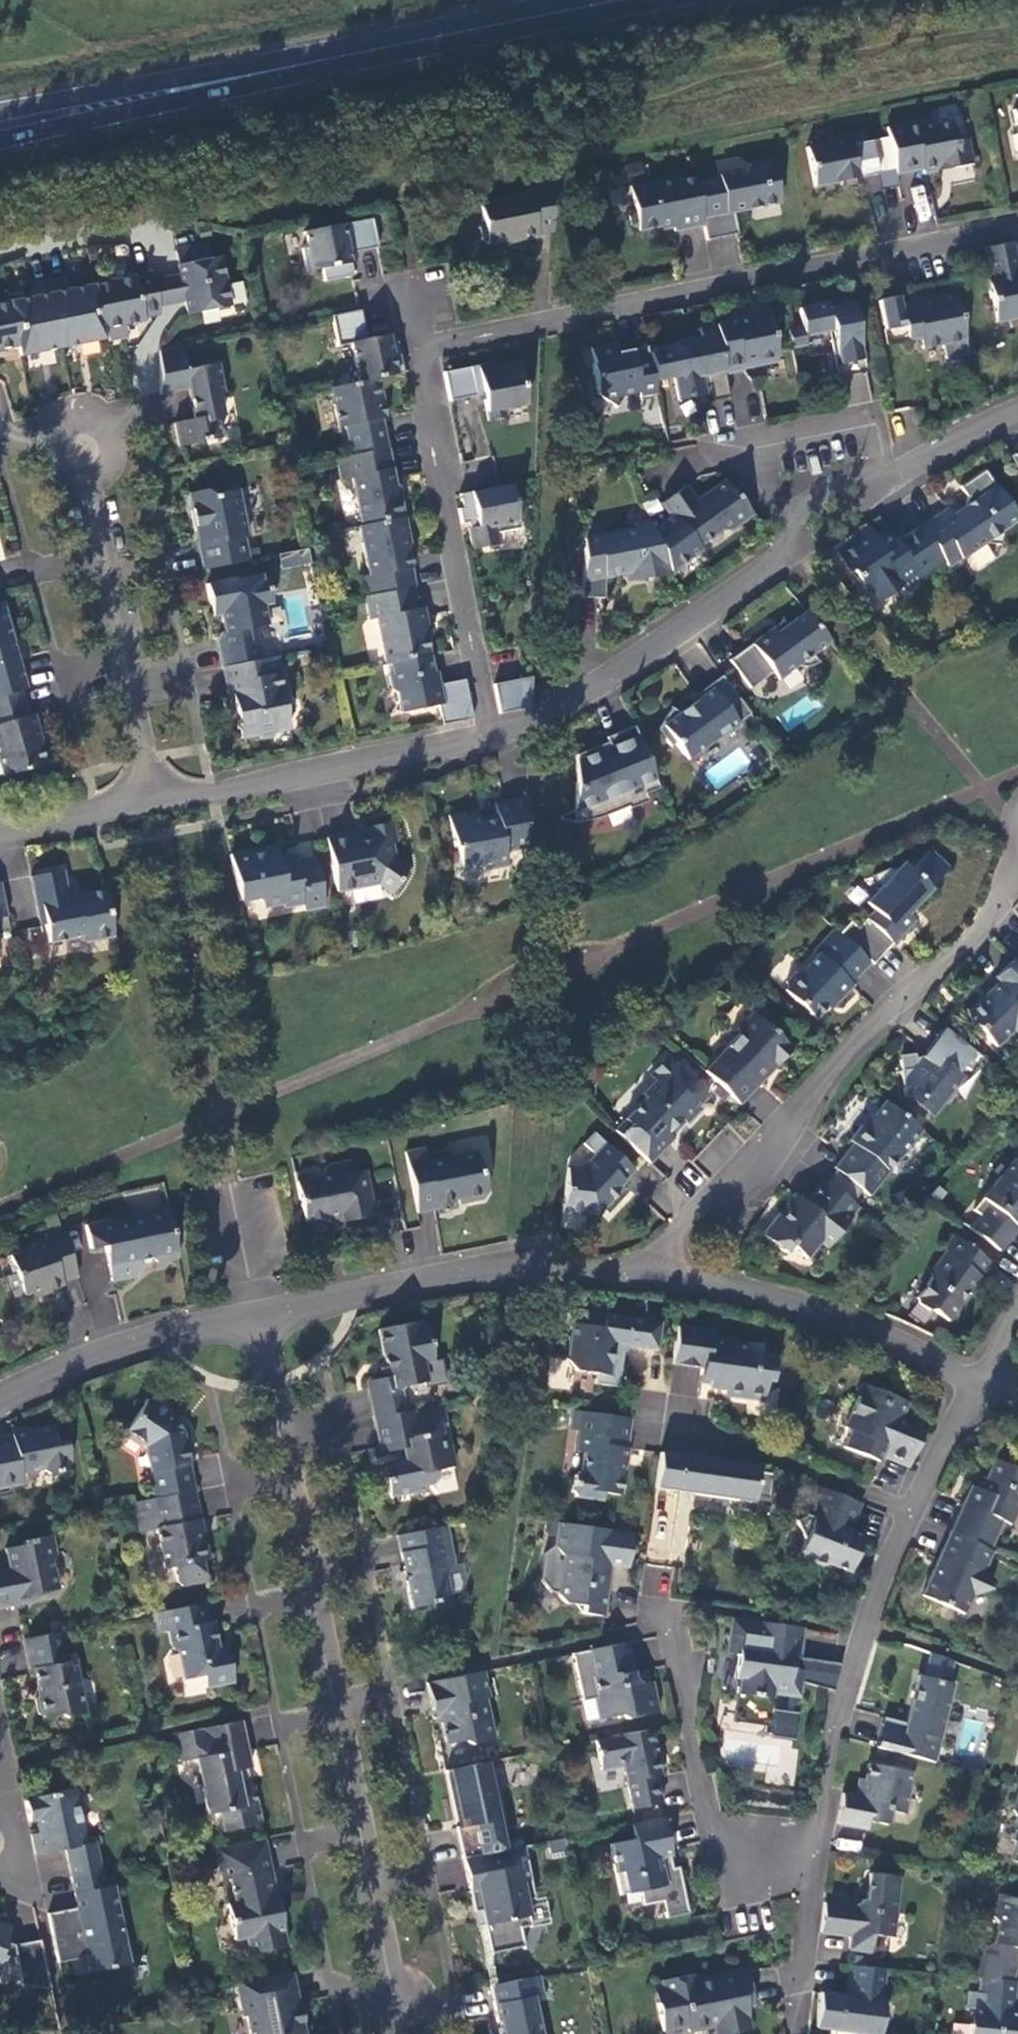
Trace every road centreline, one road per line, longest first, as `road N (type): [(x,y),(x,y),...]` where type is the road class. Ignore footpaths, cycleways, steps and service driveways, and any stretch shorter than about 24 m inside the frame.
road 1 (residential): [(397,2012),(259,1318)]
road 2 (residential): [(1017,412),(903,487),(872,480),(831,485),(803,501),(797,551),(552,712),(495,733)]
road 3 (residential): [(429,357),(461,335),(856,257),(1017,215)]
road 4 (residential): [(1017,879),(977,937),(883,1015),(743,1176),(681,1231),(665,1268)]
road 5 (residential): [(665,1268),(476,1273),(259,1318)]
road 6 (residential): [(495,733),(414,387),(429,357)]
road 7 (residential): [(909,1501),(811,1792),(806,1858)]
road 8 (primary): [(615,0),(256,74)]
road 9 (residential): [(152,801),(84,452)]
road 10 (residential): [(495,733),(152,801)]
road 11 (residential): [(984,1375),(953,1371),(818,1311),(665,1268)]
road 12 (residential): [(806,1858),(727,1840),(703,1801),(682,1613)]
road 13 (residential): [(259,1318),(91,1358),(0,1407)]
road 14 (primary): [(0,141),(256,74)]
road 15 (primary): [(256,74),(0,111)]
road 16 (residential): [(909,1501),(673,1405)]
road 17 (residential): [(152,801),(0,827)]
road 18 (residential): [(984,1375),(909,1501)]
road 19 (residential): [(259,1318),(232,1189)]

